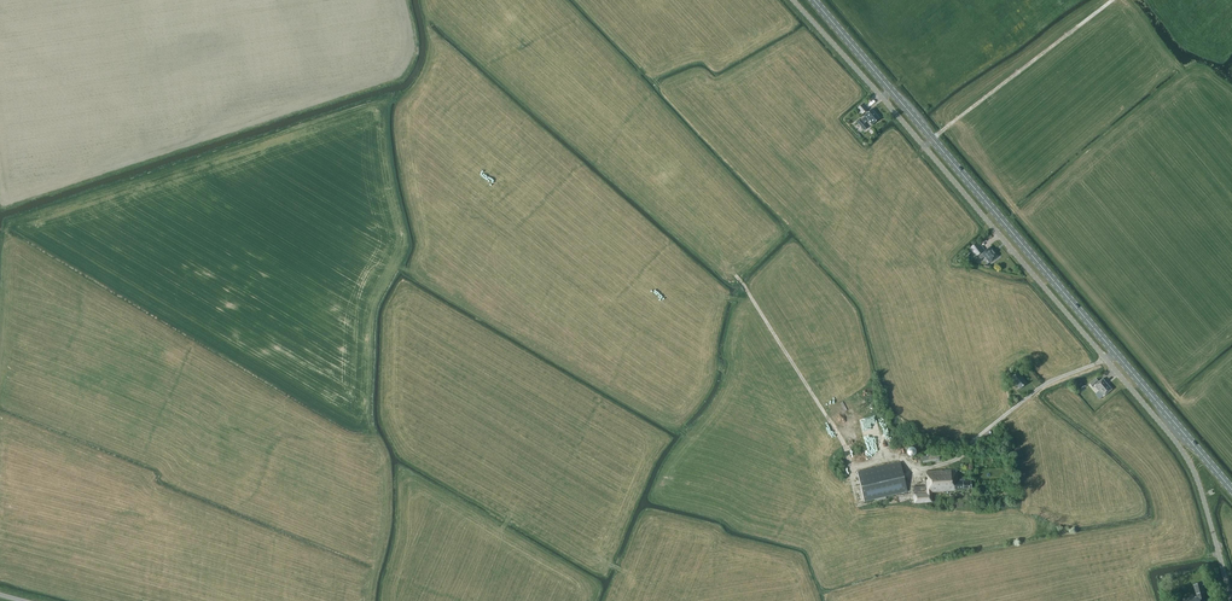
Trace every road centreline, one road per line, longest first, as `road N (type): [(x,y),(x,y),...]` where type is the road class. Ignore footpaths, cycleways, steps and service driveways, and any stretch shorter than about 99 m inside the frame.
road 1 (primary): [(1117,355),(933,140)]
road 2 (unclassified): [(1106,360),(924,147)]
road 3 (unclassified): [(1231,600),(1190,465),(1106,360)]
road 4 (unclassified): [(936,466),(961,457),(1043,385),(1106,360)]
road 5 (primary): [(1231,489),(1117,355)]
road 6 (unclassified): [(881,97),(793,0)]

